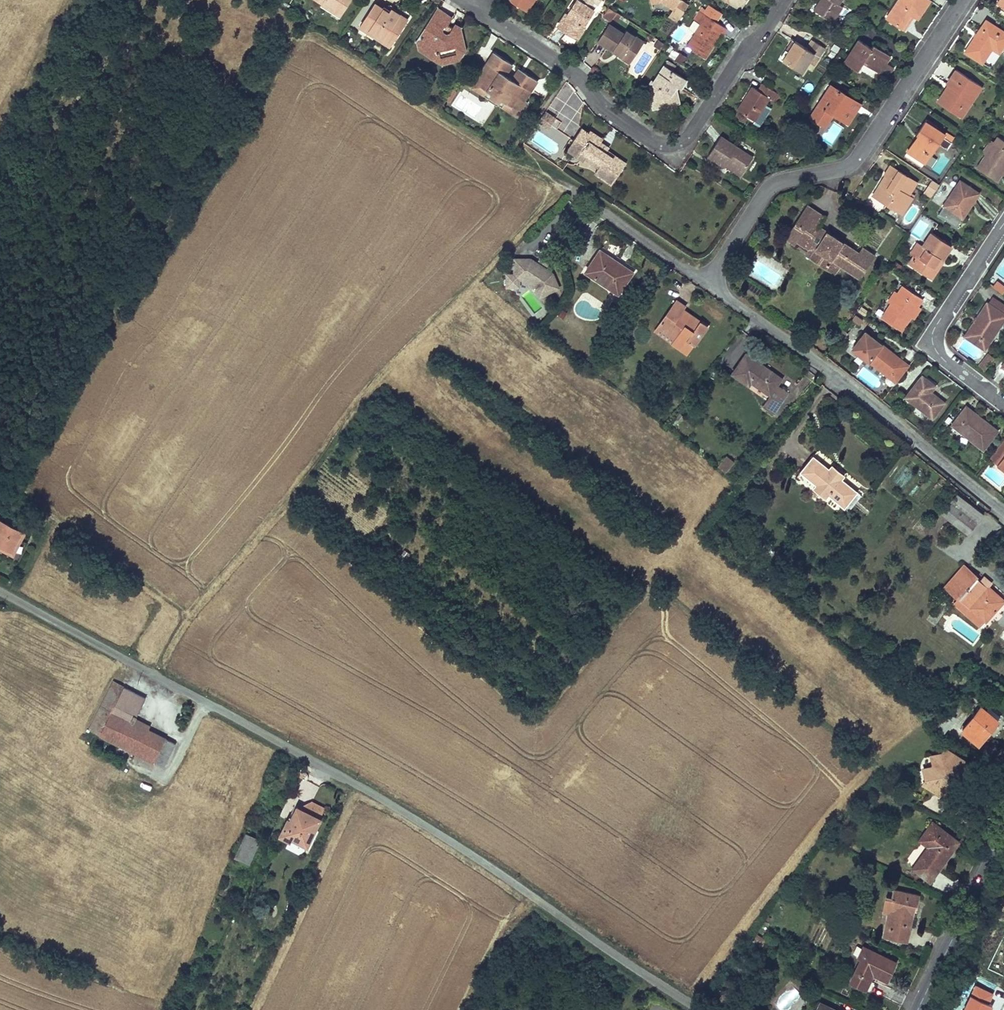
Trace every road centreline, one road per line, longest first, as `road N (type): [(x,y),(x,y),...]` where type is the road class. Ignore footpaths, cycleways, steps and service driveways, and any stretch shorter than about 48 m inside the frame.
road 1 (residential): [(702,1009),(418,820),(0,592)]
road 2 (residential): [(474,4),(657,143),(675,145),(780,0)]
road 3 (residential): [(962,0),(863,151),(770,186),(707,284)]
road 4 (residential): [(707,284),(1003,511)]
road 5 (residential): [(1003,227),(939,321),(936,344),(1003,405)]
road 6 (tertiary): [(1003,836),(918,1009)]
road 7 (residential): [(580,195),(707,284)]

